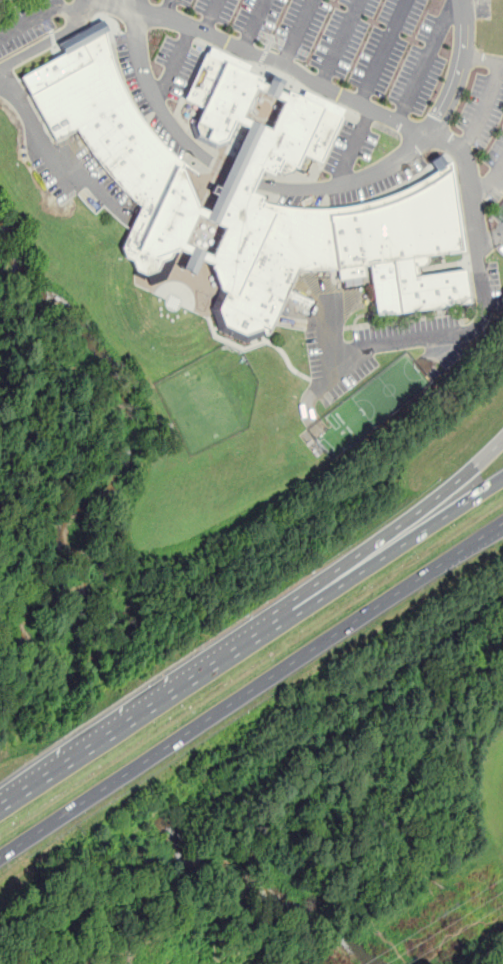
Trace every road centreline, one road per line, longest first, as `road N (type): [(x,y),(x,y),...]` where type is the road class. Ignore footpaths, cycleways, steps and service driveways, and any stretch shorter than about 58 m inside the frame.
road 1 (motorway): [(0,856),(502,522)]
road 2 (motorway): [(339,586),(0,812)]
road 3 (motorway): [(502,437),(339,586)]
road 4 (motorway): [(502,477),(339,586)]

